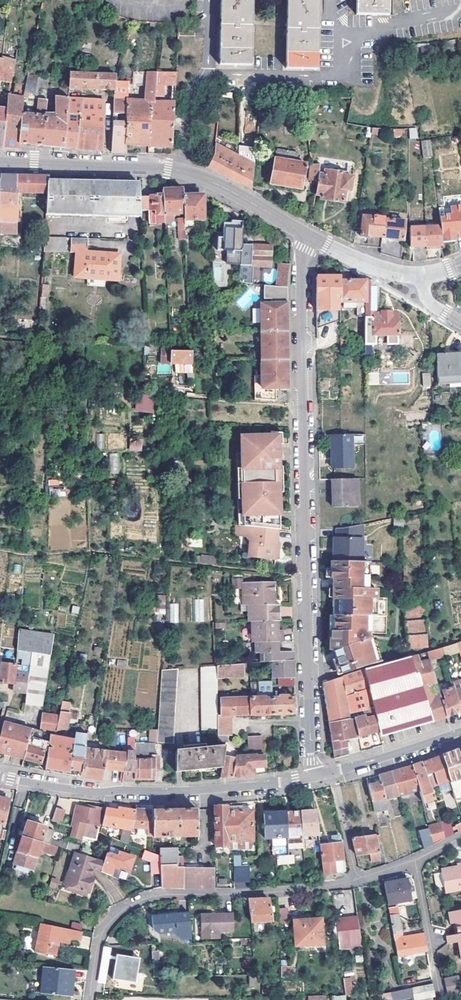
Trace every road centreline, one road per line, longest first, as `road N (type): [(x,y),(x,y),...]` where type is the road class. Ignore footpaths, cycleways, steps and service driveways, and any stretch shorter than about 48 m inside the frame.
road 1 (residential): [(313,238),(301,278),(313,775)]
road 2 (residential): [(90,999),(99,939),(133,903),(357,879)]
road 3 (residential): [(0,161),(189,173),(313,238)]
road 4 (residential): [(0,776),(94,791),(313,775)]
road 5 (residential): [(415,860),(438,999)]
road 6 (residential): [(332,772),(460,731)]

